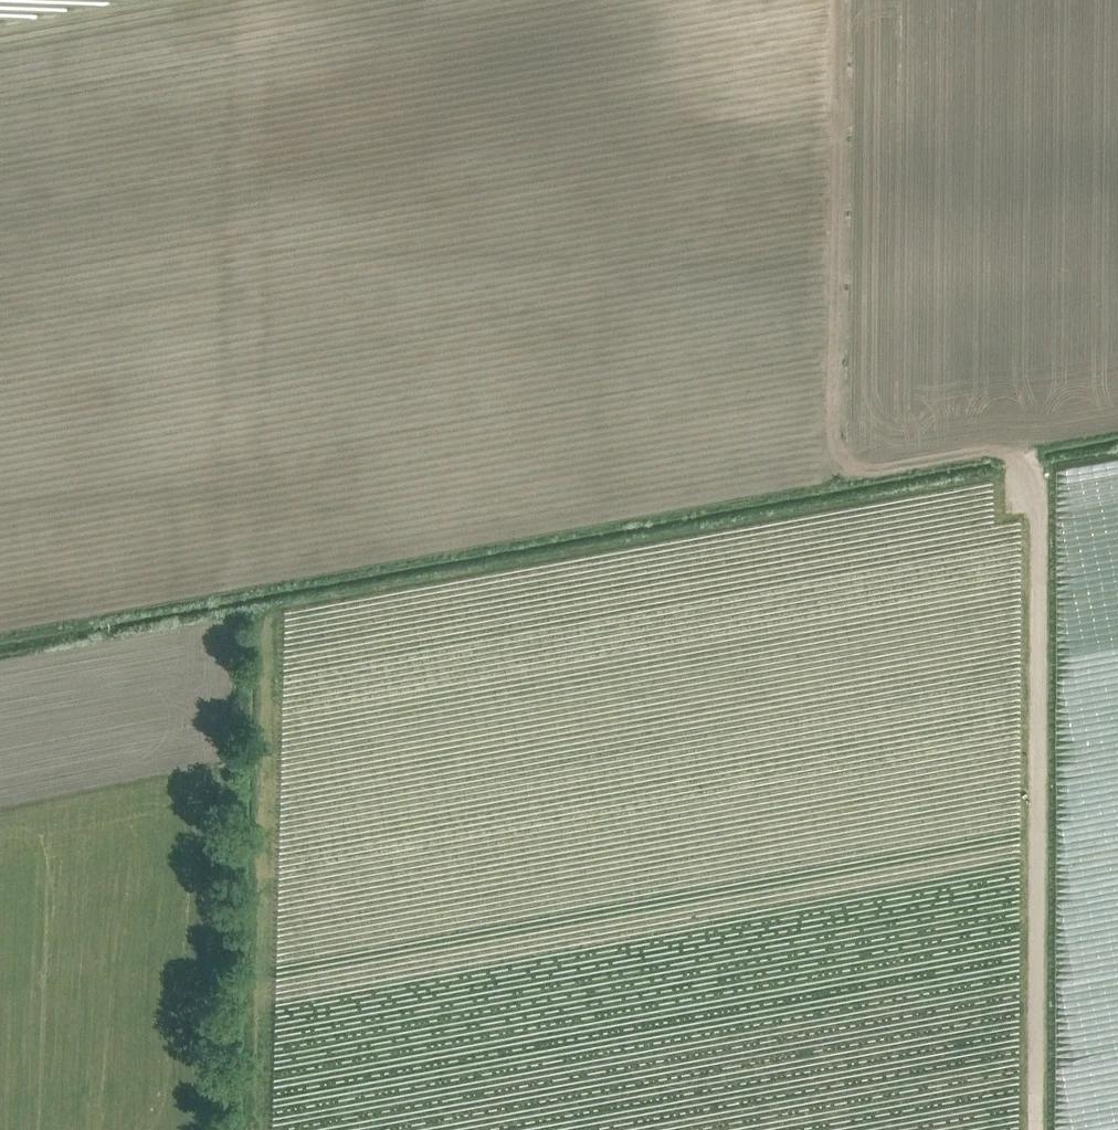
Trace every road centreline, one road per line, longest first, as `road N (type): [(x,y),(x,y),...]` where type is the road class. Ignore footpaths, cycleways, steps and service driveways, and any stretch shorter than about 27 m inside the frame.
road 1 (track): [(1032,452),(1038,1129)]

